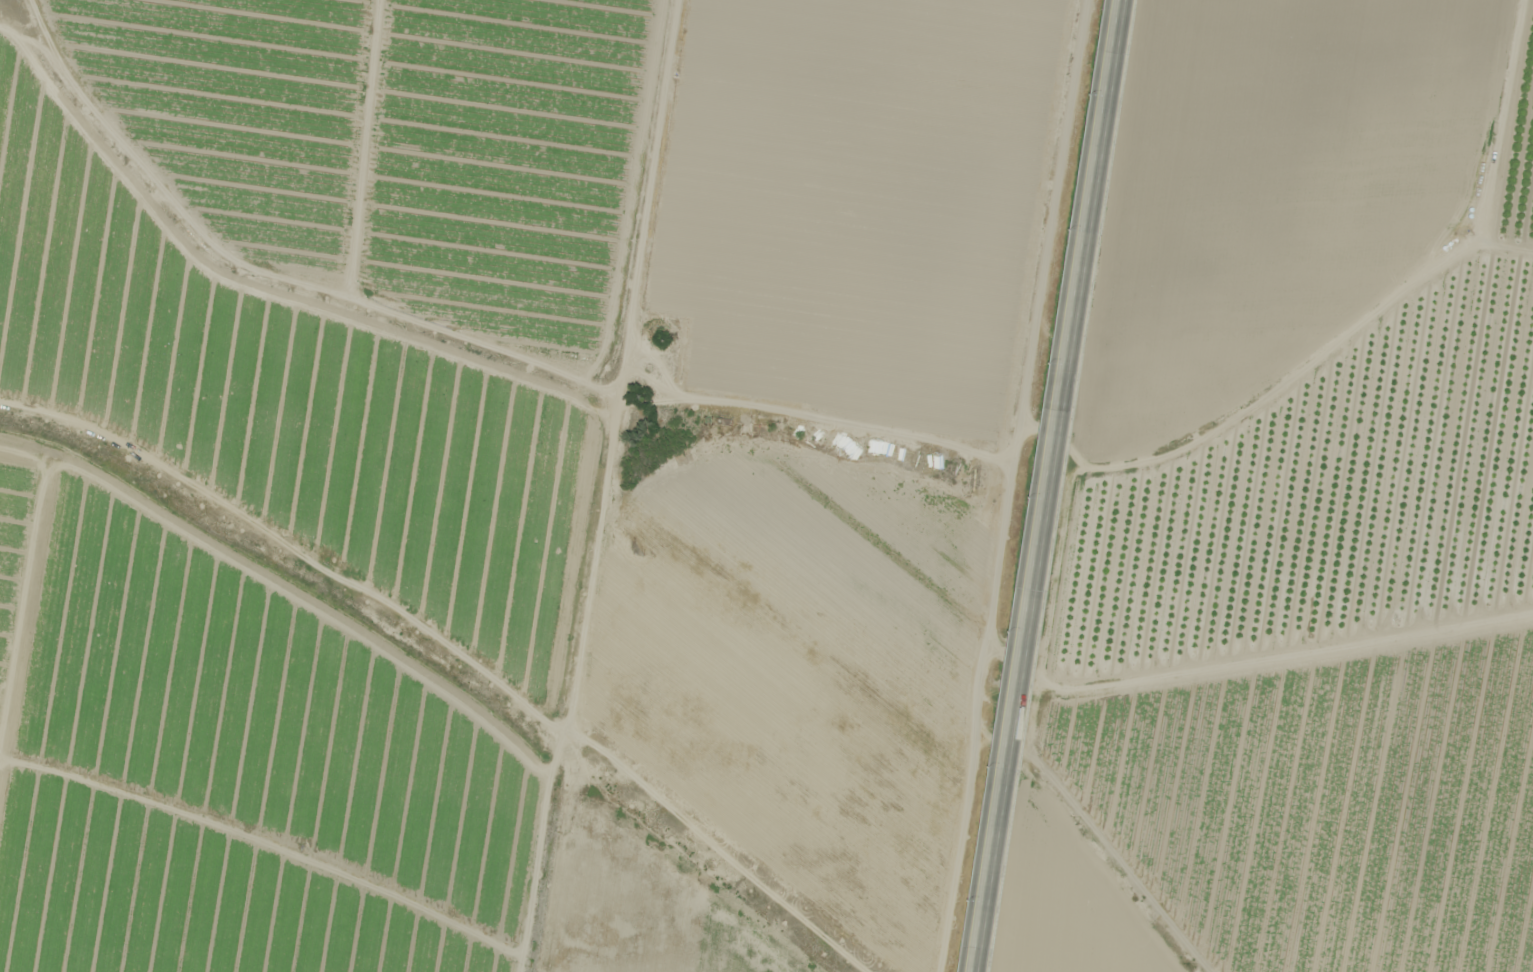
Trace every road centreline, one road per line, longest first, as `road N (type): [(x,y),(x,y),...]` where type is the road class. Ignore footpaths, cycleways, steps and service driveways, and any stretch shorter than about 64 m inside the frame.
road 1 (trunk): [(1117,0),(970,971)]

